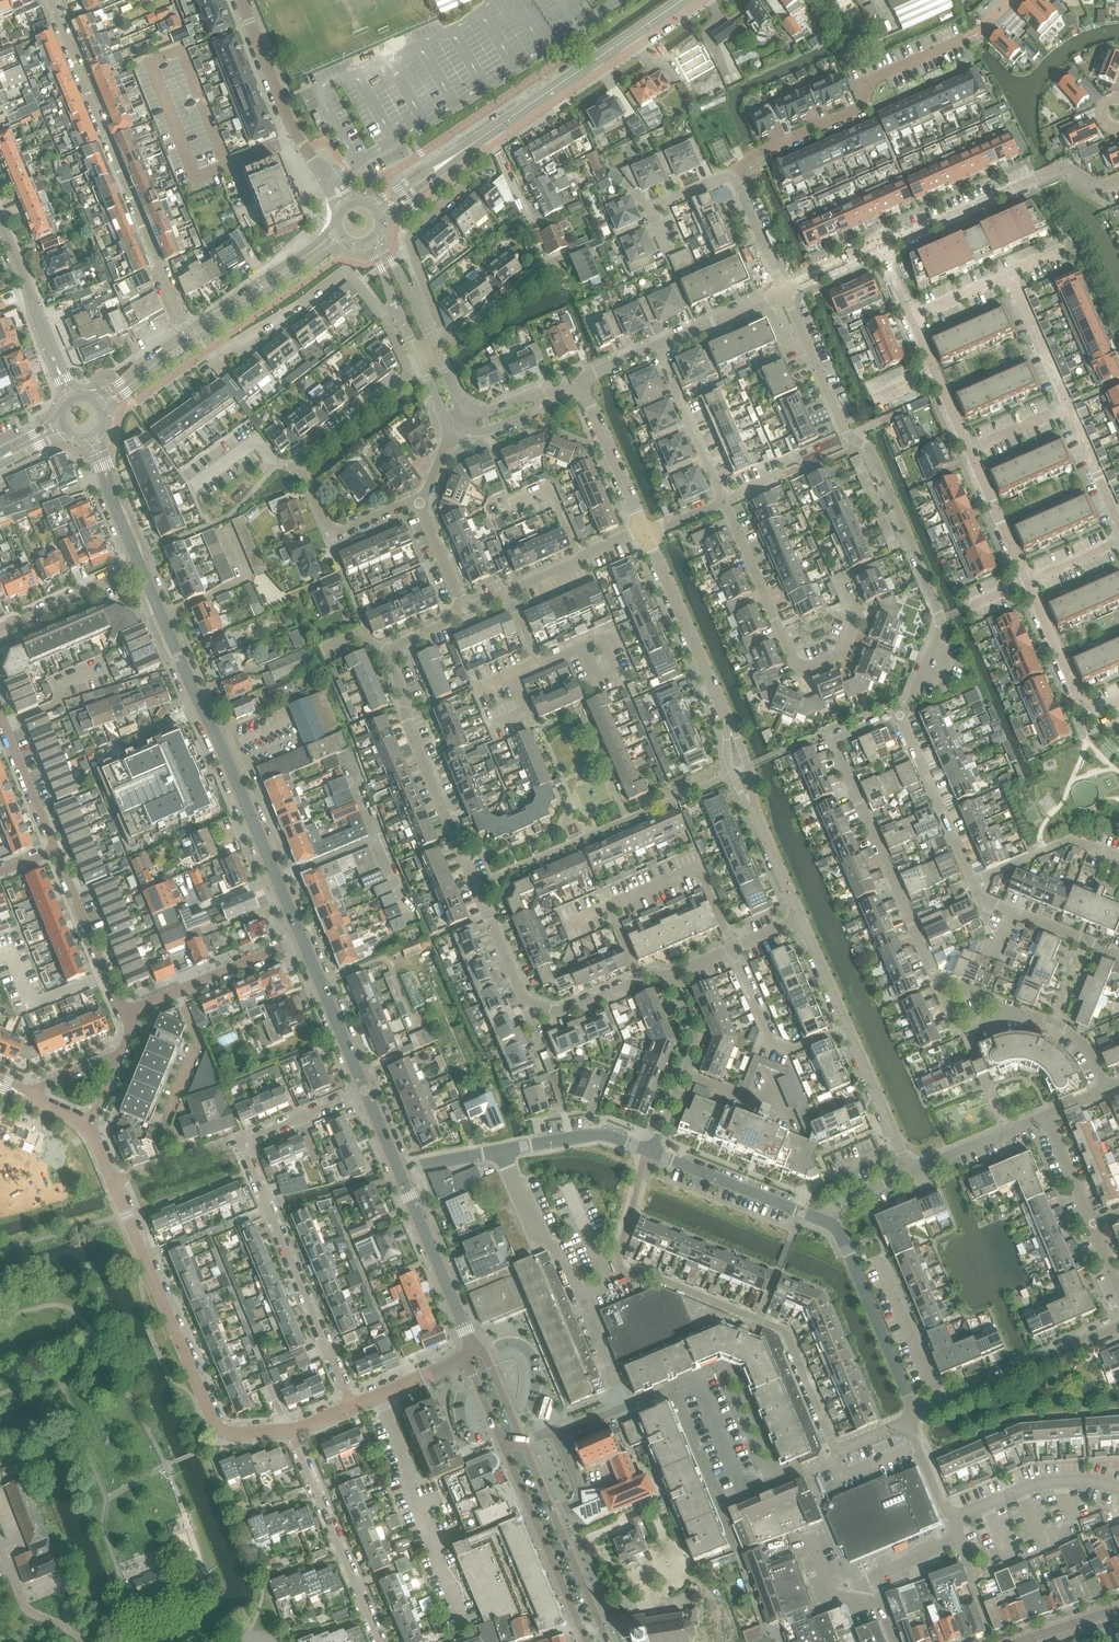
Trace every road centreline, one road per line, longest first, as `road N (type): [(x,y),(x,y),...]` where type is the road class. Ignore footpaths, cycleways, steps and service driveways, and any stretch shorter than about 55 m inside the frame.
road 1 (residential): [(898,712),(913,705),(944,618),(871,449),(846,433),(782,288)]
road 2 (residential): [(521,996),(405,717),(405,694),(387,646),(463,607)]
road 3 (tertiary): [(302,939),(140,566)]
road 4 (residential): [(50,0),(186,331)]
road 5 (residential): [(580,1297),(638,1272),(786,1331),(836,1448)]
road 6 (residential): [(291,1432),(229,1434),(210,1418),(112,1176)]
road 7 (residential): [(933,973),(831,738),(898,712)]
road 8 (residential): [(420,503),(335,532),(293,465),(408,370)]
road 9 (residential): [(834,582),(851,625),(838,652),(798,668),(723,498)]
road 10 (tertiary): [(103,411),(345,240)]
road 11 (residential): [(353,1406),(238,1138)]
road 12 (tertiary): [(445,163),(682,0)]
road 13 (residential): [(211,363),(346,271),(380,311),(408,370)]
road 14 (residential): [(963,41),(876,79),(858,112),(766,152),(735,178)]
road 15 (residential): [(1118,182),(1092,186),(1058,170),(879,248)]
road 16 (residential): [(464,1621),(404,1480),(406,1463),(378,1395)]
road 17 (residential): [(345,205),(289,123),(240,0)]
road 18 (residential): [(578,388),(589,373),(782,288)]
road 19 (residential): [(380,1641),(291,1432)]
road 20 (tertiary): [(608,1641),(521,1440)]
road 21 (residential): [(915,1412),(835,1223),(824,1219)]
road 22 (residential): [(445,339),(405,232),(484,171)]
road 23 (tertiary): [(505,1447),(587,1641)]
road 24 (residential): [(725,714),(645,530)]
road 25 (tertiary): [(474,1351),(397,1168)]
road 26 (residential): [(463,607),(645,530)]
road 27 (residential): [(939,1401),(1118,1322)]
road 28 (residential): [(671,972),(696,1034),(653,1151)]
road 29 (residential): [(72,398),(0,227)]
road 30 (residential): [(846,1023),(788,1049),(770,1039),(733,945)]
road 31 (residential): [(653,1151),(824,1219)]
road 32 (tertiary): [(337,227),(186,331)]
road 33 (residential): [(733,945),(699,869),(607,908)]
road 34 (residential): [(134,1011),(302,939)]
road 35 (residential): [(134,1011),(119,1001),(56,850)]
road 36 (residential): [(971,878),(898,712)]
road 37 (residential): [(1118,701),(1085,715),(1028,583)]
road 38 (residential): [(580,1297),(554,1242),(535,1232),(500,1150)]
road 39 (residential): [(956,1517),(1035,1482),(1089,1478),(1118,1486)]
road 40 (tertiary): [(364,1089),(302,939)]
road 41 (residential): [(911,1171),(846,1023)]
road 42 (residential): [(971,878),(1074,836),(1118,854)]
road 43 (residential): [(500,1150),(603,1134),(653,1151)]
road 44 (residential): [(645,530),(578,388)]
road 45 (residential): [(939,1401),(878,1258)]
road 46 (residential): [(697,1376),(743,1496),(767,1486)]
road 47 (residential): [(0,630),(140,566)]
road 48 (residential): [(697,1376),(718,1367),(767,1486)]
road 49 (residential): [(967,453),(911,317)]
road 50 (residential): [(911,1171),(1045,1117)]
road 51 (residential): [(56,850),(0,717)]
road 52 (residential): [(1028,583),(967,453)]
road 53 (residential): [(1010,275),(1068,406)]
road 54 (residential): [(858,1599),(862,1582),(955,1537),(956,1517)]
road 55 (residential): [(723,498),(669,370)]
road 56 (tertiary): [(140,566),(92,438)]
road 57 (residential): [(735,178),(723,173),(648,203),(665,242)]
road 58 (residential): [(364,1089),(238,1138)]
road 59 (residential): [(445,339),(459,338),(554,266)]
road 60 (residential): [(1085,937),(979,895),(971,878)]
road 61 (residential): [(457,425),(484,433),(578,388)]
road 62 (residential): [(238,1138),(112,1176)]
road 63 (residential): [(363,245),(420,360)]
road 64 (residential): [(1020,1017),(960,1033),(933,973)]
road 65 (residential): [(521,996),(558,1013),(638,979)]
road 66 (residential): [(1068,406),(1118,523)]
road 67 (residential): [(435,348),(378,235)]
road 68 (residential): [(782,288),(735,178)]

